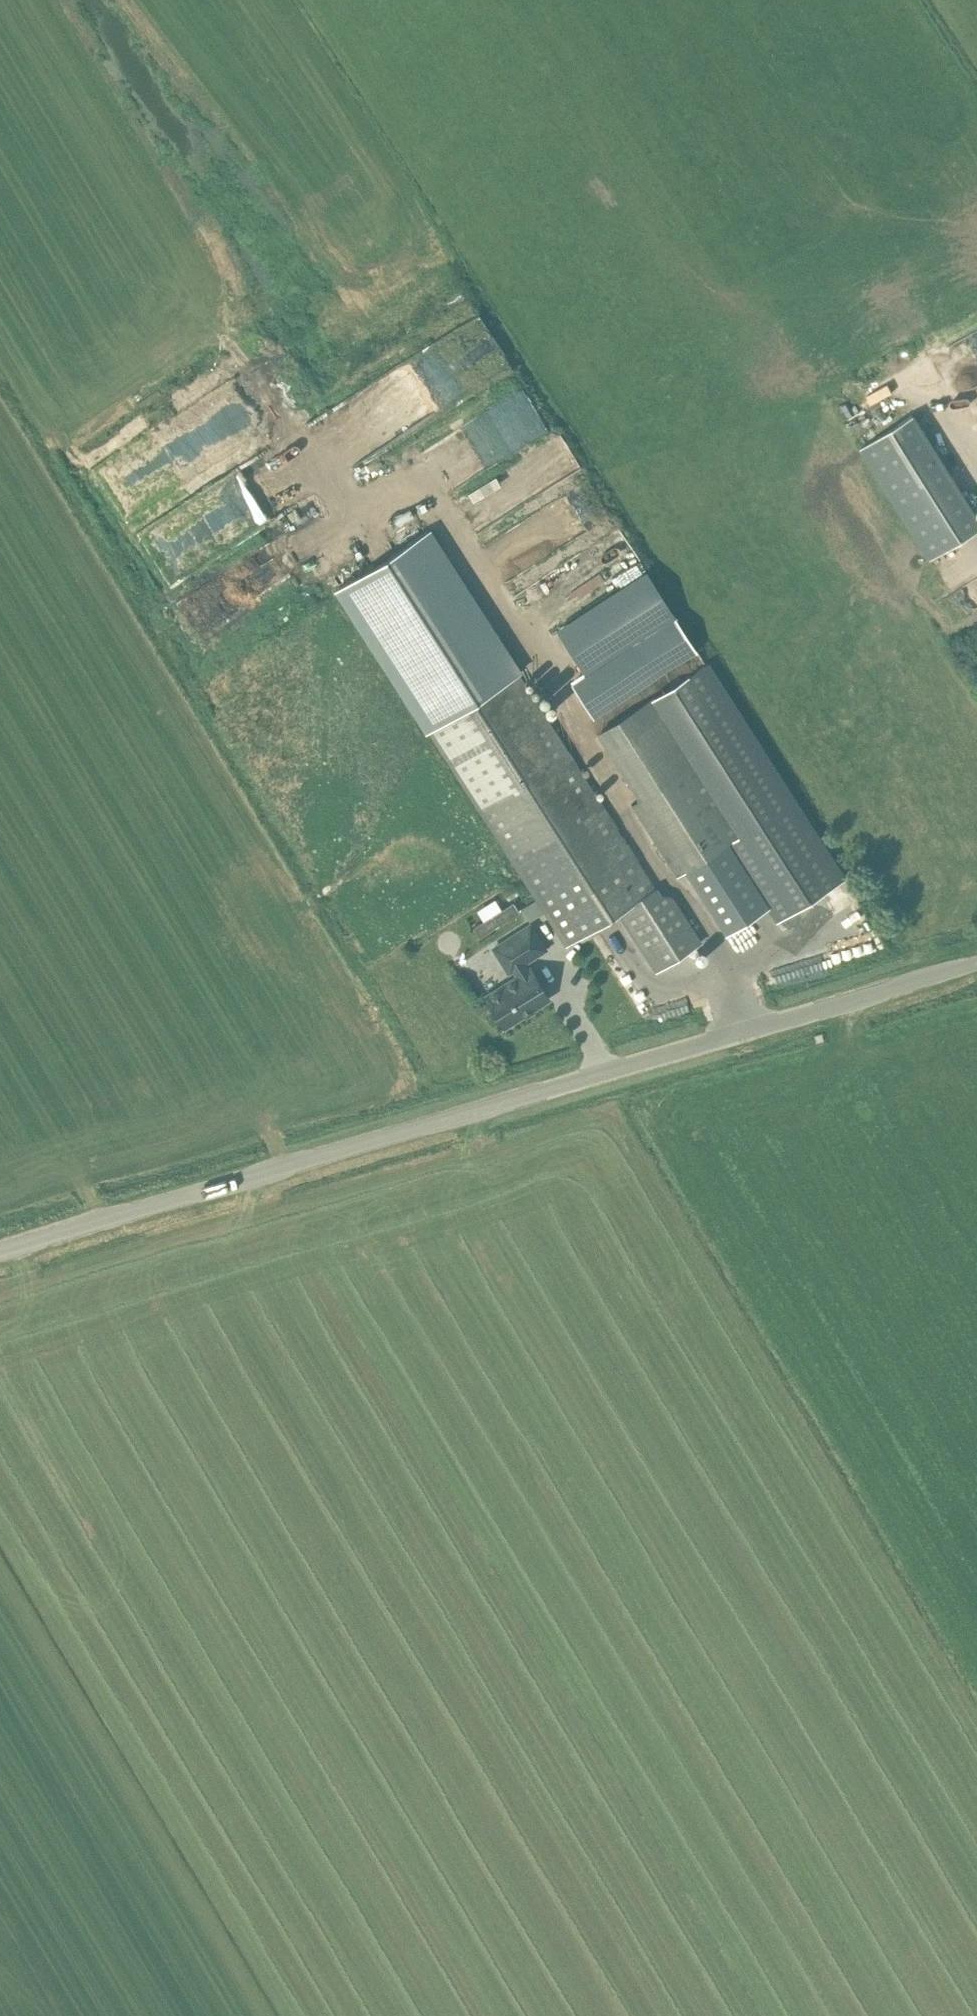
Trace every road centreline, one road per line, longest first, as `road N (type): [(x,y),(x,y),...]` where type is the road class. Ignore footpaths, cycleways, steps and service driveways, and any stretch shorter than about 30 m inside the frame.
road 1 (unclassified): [(0,1249),(976,961)]

